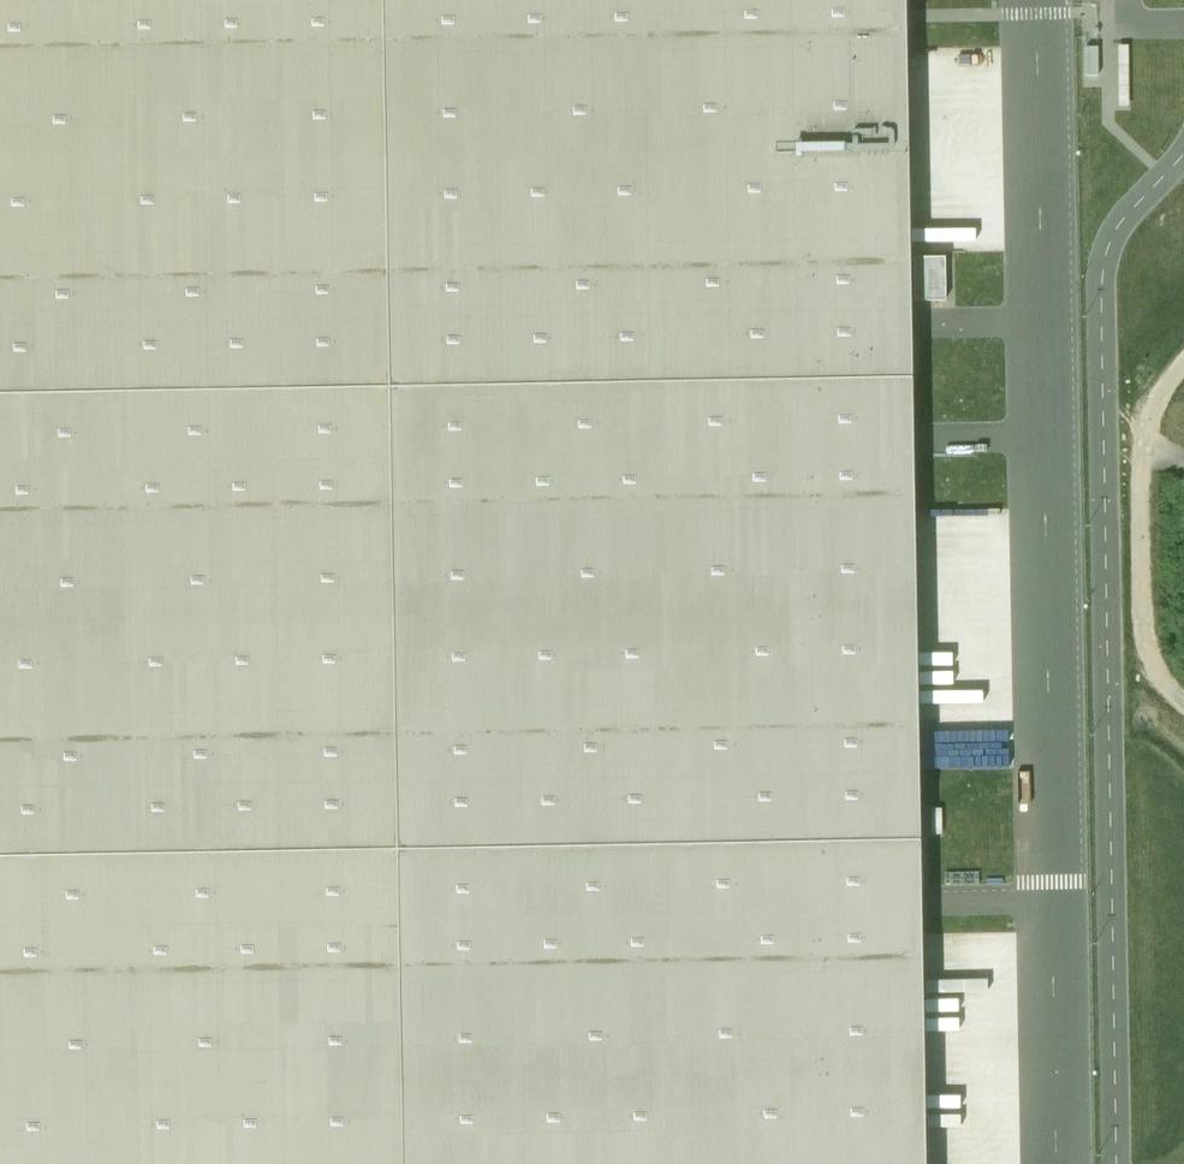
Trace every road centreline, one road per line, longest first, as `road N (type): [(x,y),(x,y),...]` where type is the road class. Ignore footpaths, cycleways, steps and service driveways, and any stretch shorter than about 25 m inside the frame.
road 1 (track): [(1183,705),(1146,662),(1139,431),(1149,403),(1183,364)]

